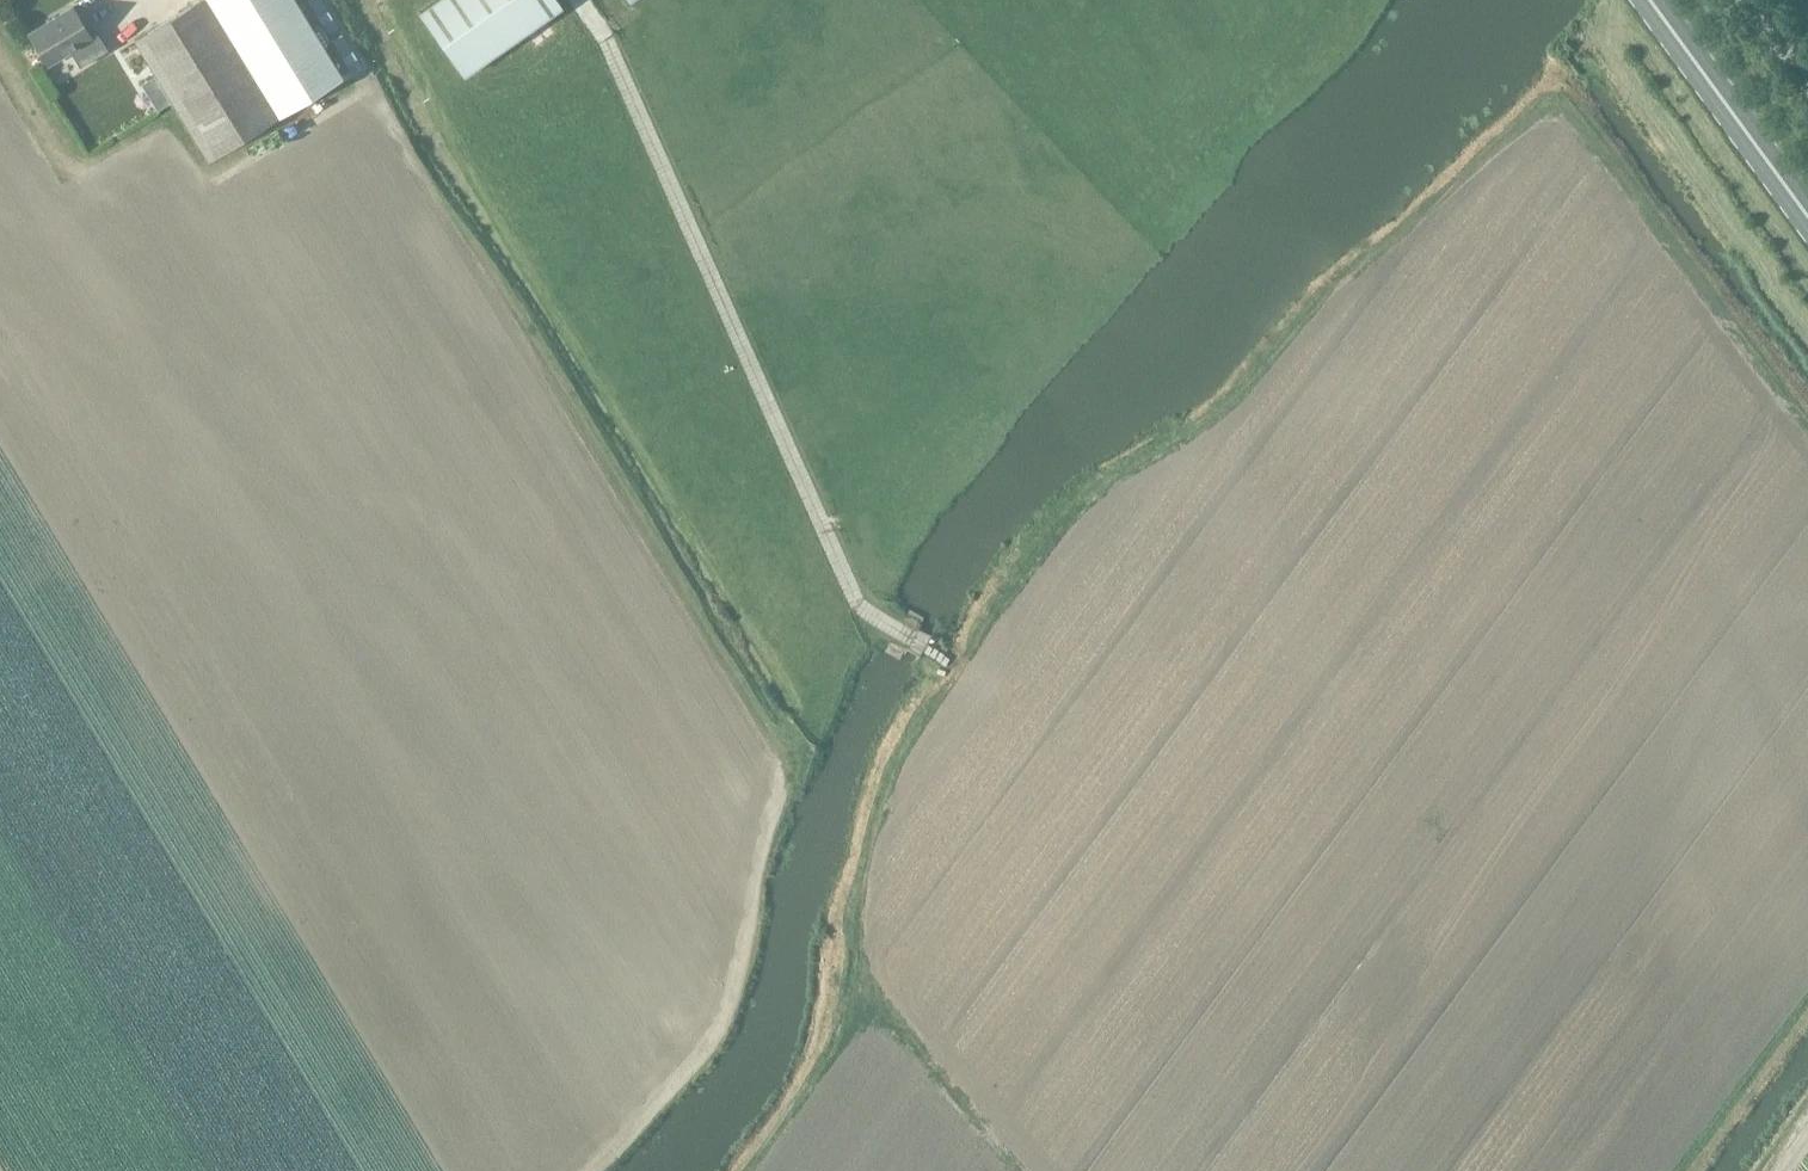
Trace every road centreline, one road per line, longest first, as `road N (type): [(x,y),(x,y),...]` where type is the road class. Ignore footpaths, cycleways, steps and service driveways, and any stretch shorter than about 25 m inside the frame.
road 1 (primary): [(1807,218),(1649,0)]

